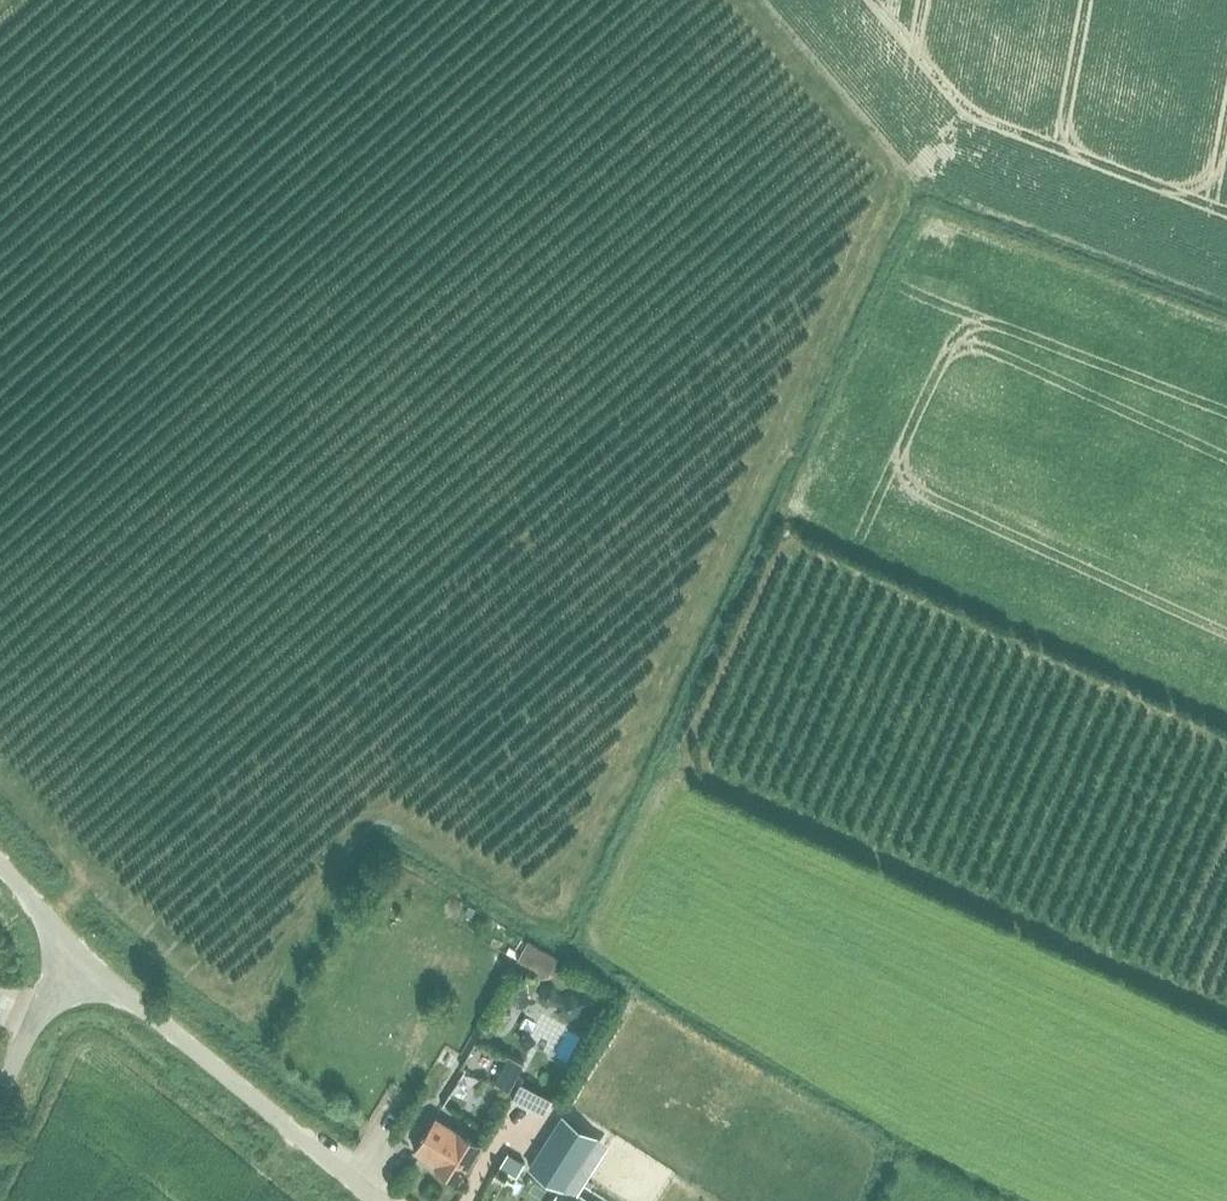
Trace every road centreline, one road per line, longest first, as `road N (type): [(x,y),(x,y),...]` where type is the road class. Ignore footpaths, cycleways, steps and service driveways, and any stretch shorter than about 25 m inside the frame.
road 1 (unclassified): [(379,1200),(72,951)]
road 2 (unclassified): [(0,1100),(72,951)]

